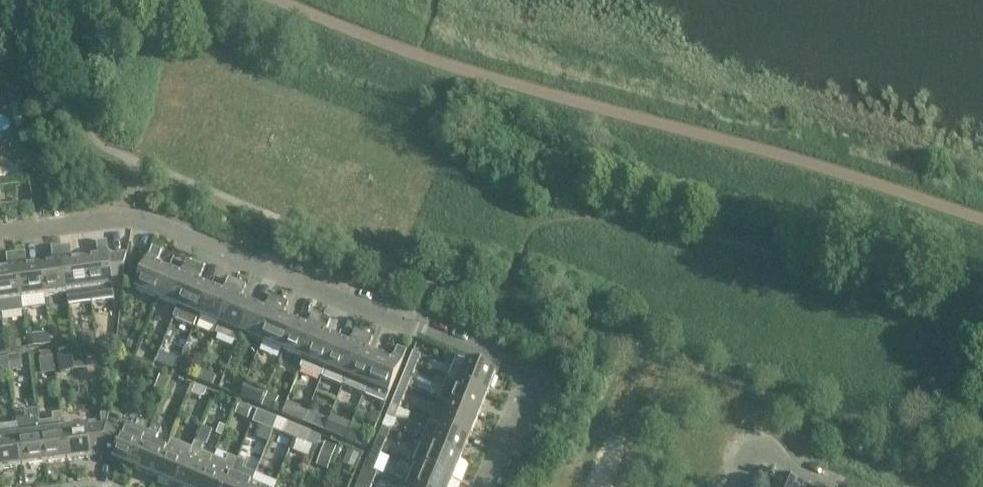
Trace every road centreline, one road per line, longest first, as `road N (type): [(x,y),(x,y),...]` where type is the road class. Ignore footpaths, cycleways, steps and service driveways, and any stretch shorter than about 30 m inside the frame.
road 1 (residential): [(486,486),(533,372),(145,219),(105,214),(0,230)]
road 2 (residential): [(832,486),(760,448),(739,486)]

